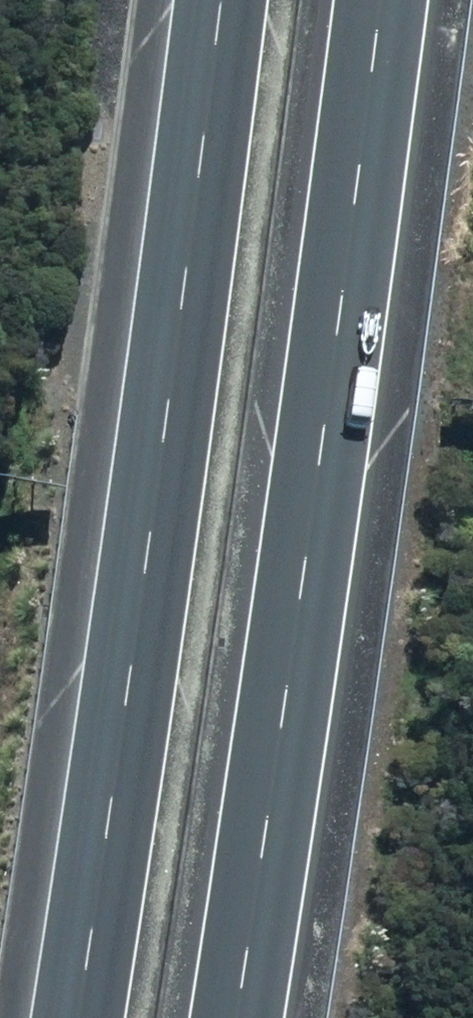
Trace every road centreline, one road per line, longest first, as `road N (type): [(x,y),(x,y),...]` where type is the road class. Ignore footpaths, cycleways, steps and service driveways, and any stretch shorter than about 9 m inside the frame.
road 1 (motorway): [(70,1017),(166,436),(213,0)]
road 2 (motorway): [(368,0),(278,757),(236,1017)]

